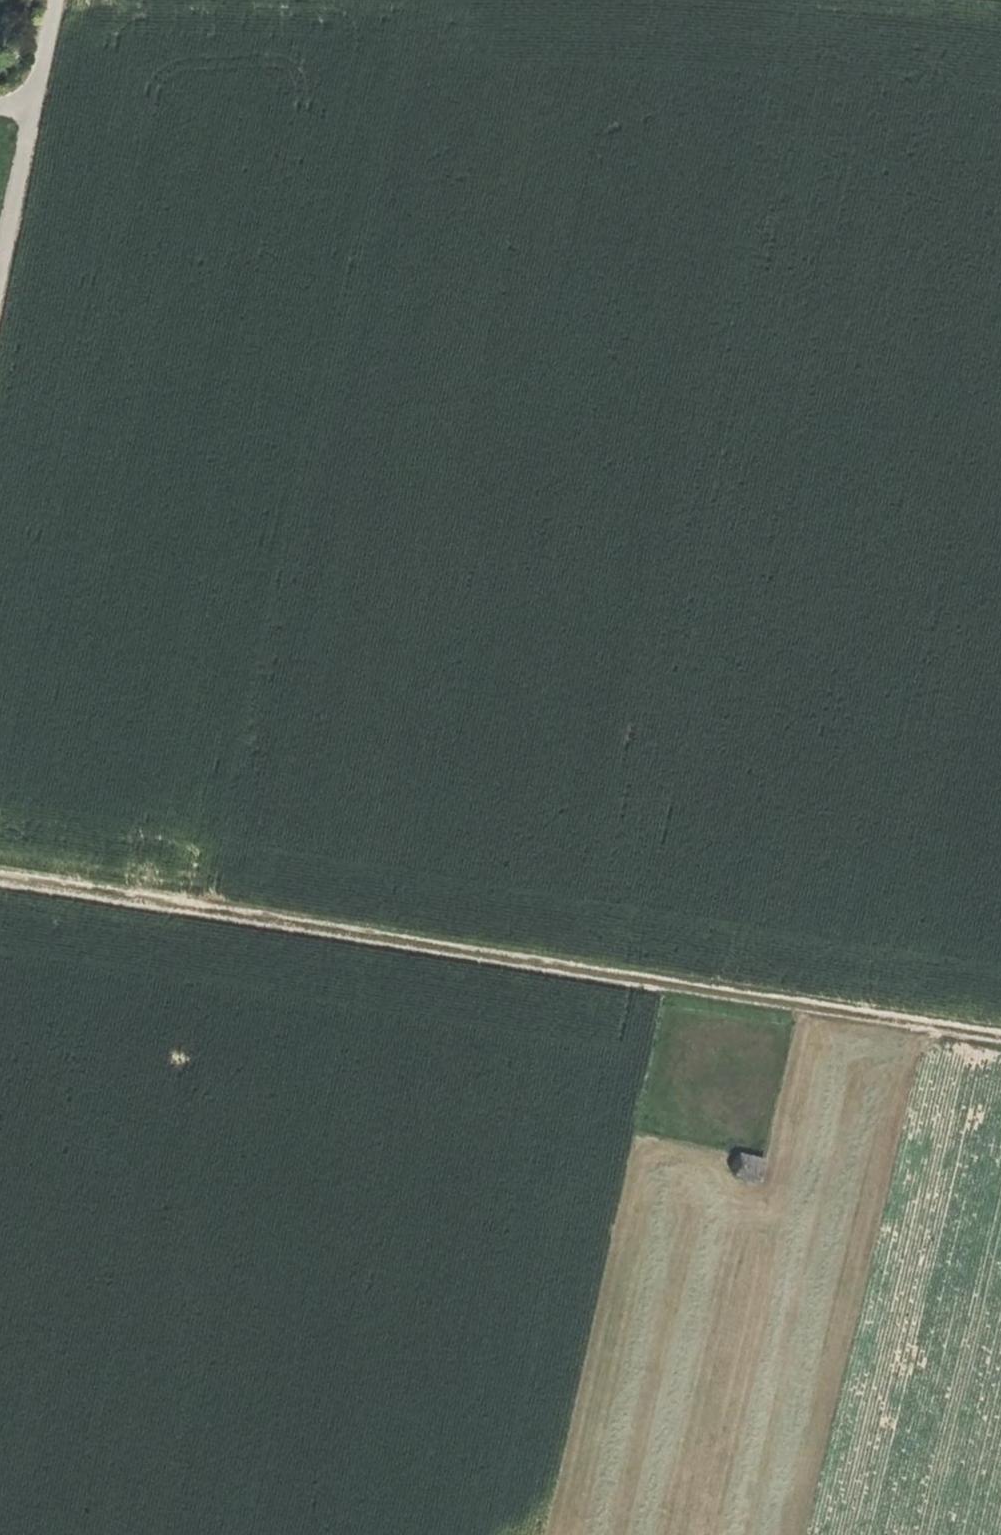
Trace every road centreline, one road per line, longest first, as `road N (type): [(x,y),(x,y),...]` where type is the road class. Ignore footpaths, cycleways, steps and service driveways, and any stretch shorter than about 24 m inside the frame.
road 1 (track): [(0,881),(1000,1041)]
road 2 (track): [(56,0),(0,262)]

